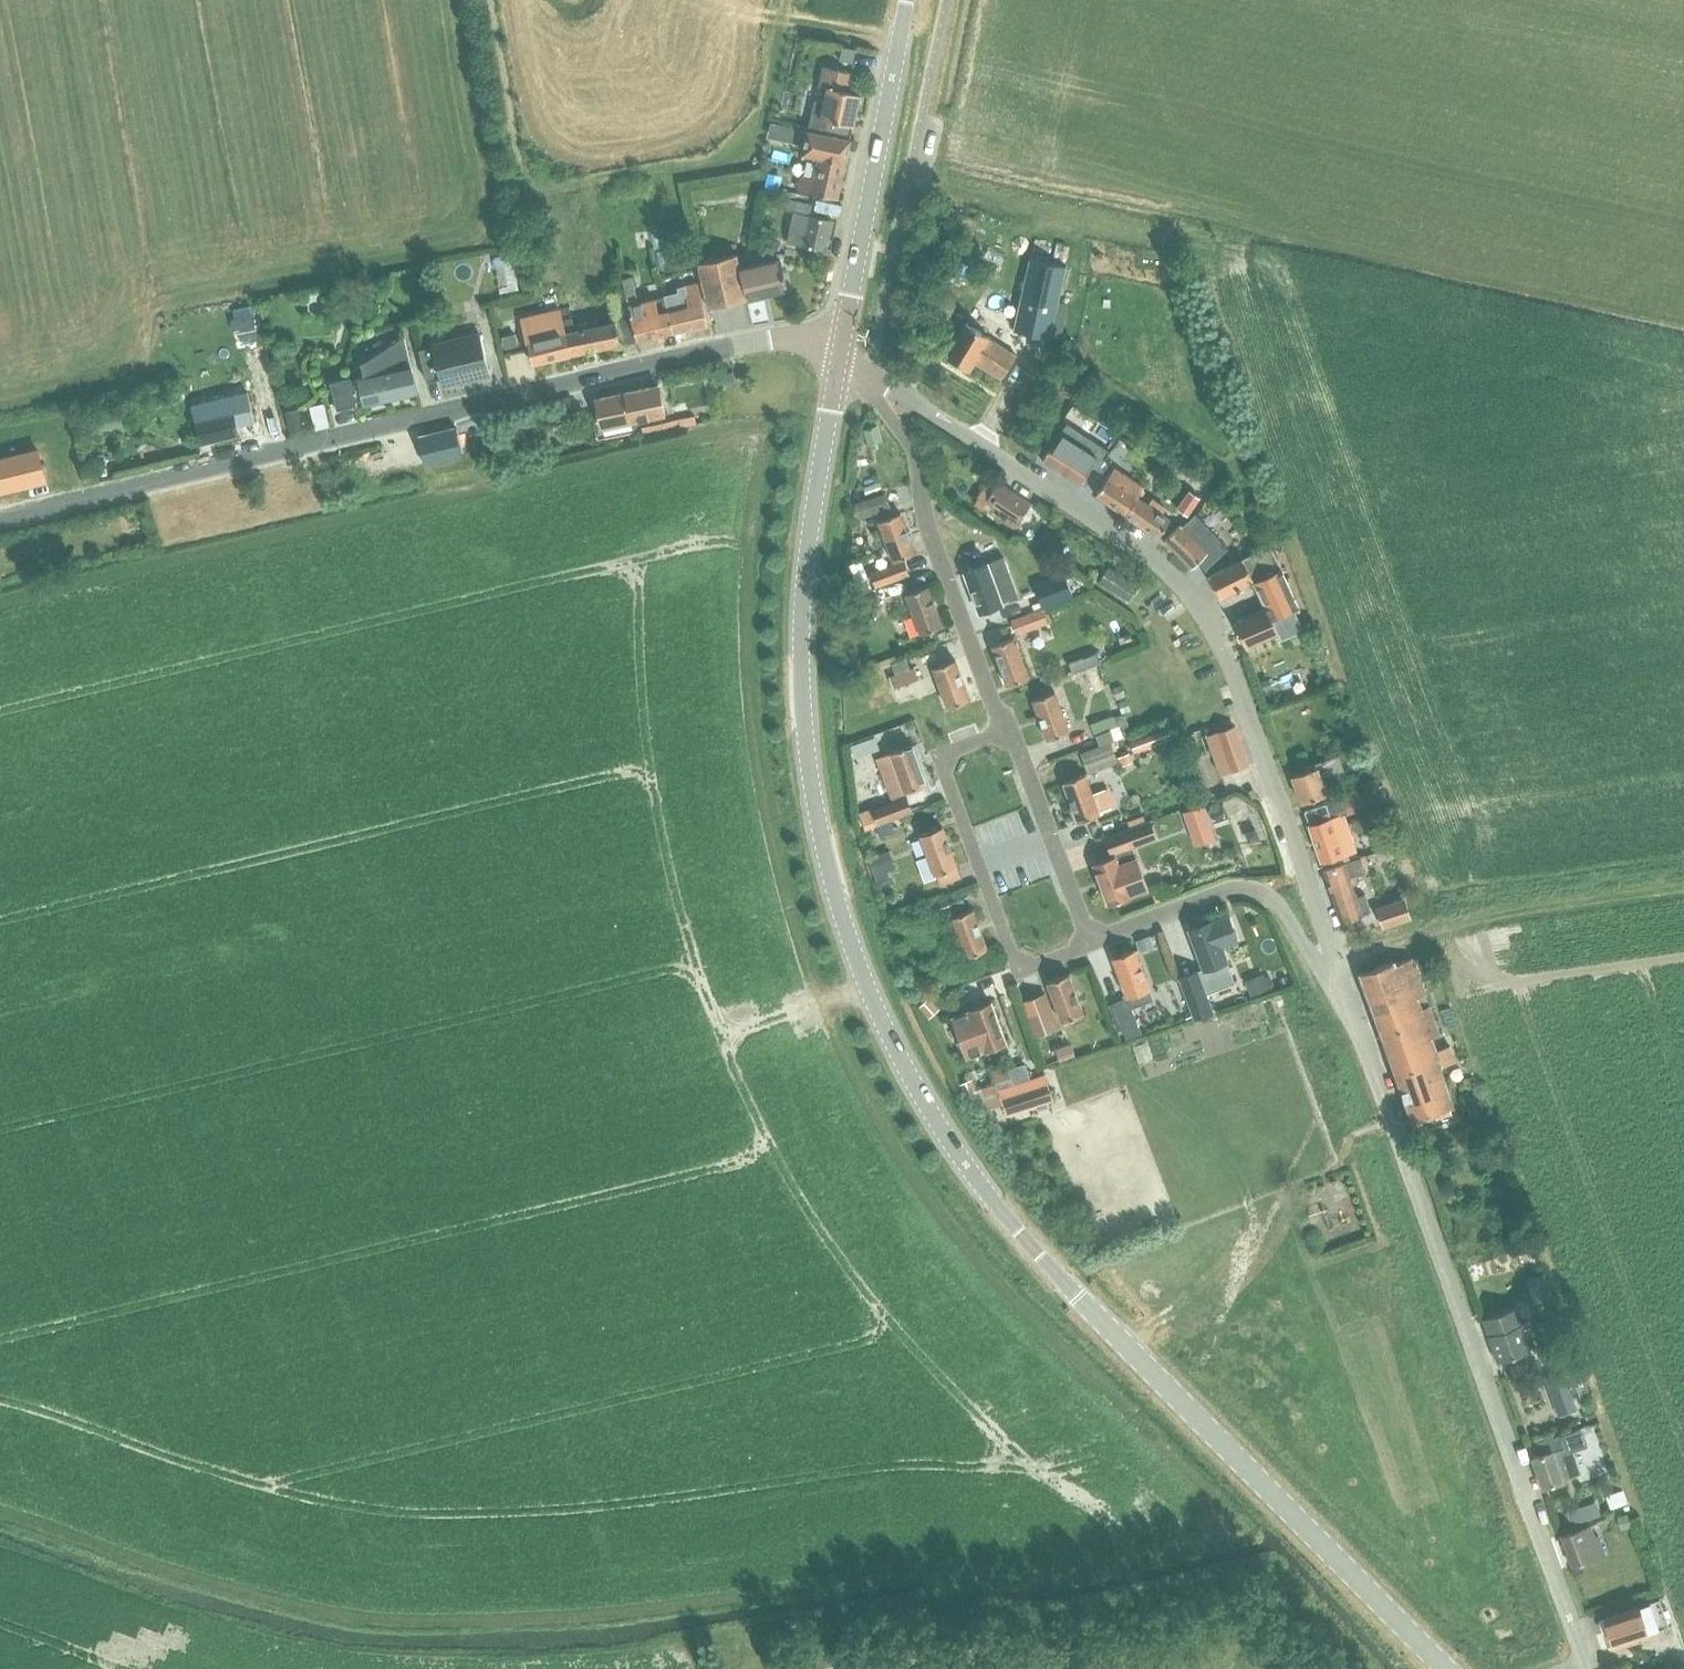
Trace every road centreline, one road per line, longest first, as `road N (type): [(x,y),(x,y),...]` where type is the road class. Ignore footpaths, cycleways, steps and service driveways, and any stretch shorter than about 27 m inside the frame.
road 1 (secondary): [(1443,1668),(1025,1240),(944,1135),(882,1020),(835,881),(807,725),(813,541),(840,359)]
road 2 (tertiary): [(0,521),(725,347),(803,340),(840,359)]
road 3 (residential): [(1339,962),(1223,645),(1196,601),(1151,557),(916,401),(871,381)]
road 4 (residential): [(1589,1668),(1339,962)]
road 5 (residential): [(1009,727),(995,711),(923,521),(921,466),(871,381)]
road 6 (secondary): [(840,359),(908,0)]
road 7 (residential): [(1091,942),(1034,965),(1012,955),(944,769),(955,748),(1009,727)]
road 8 (track): [(1339,962),(1459,925),(1683,899)]
road 9 (residential): [(1091,942),(1227,890),(1253,888),(1275,900),(1311,959),(1339,962)]
road 10 (residential): [(1091,942),(1009,727)]

